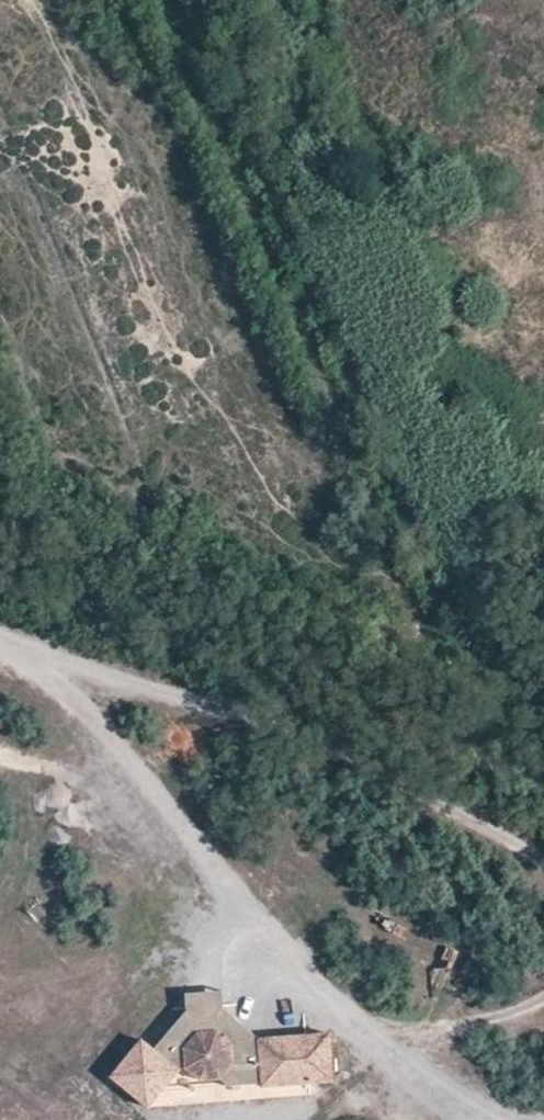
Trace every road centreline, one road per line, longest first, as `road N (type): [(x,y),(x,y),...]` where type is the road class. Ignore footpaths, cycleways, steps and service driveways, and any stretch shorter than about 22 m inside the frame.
road 1 (track): [(506,1119),(369,1045),(212,890),(91,705),(0,654)]

